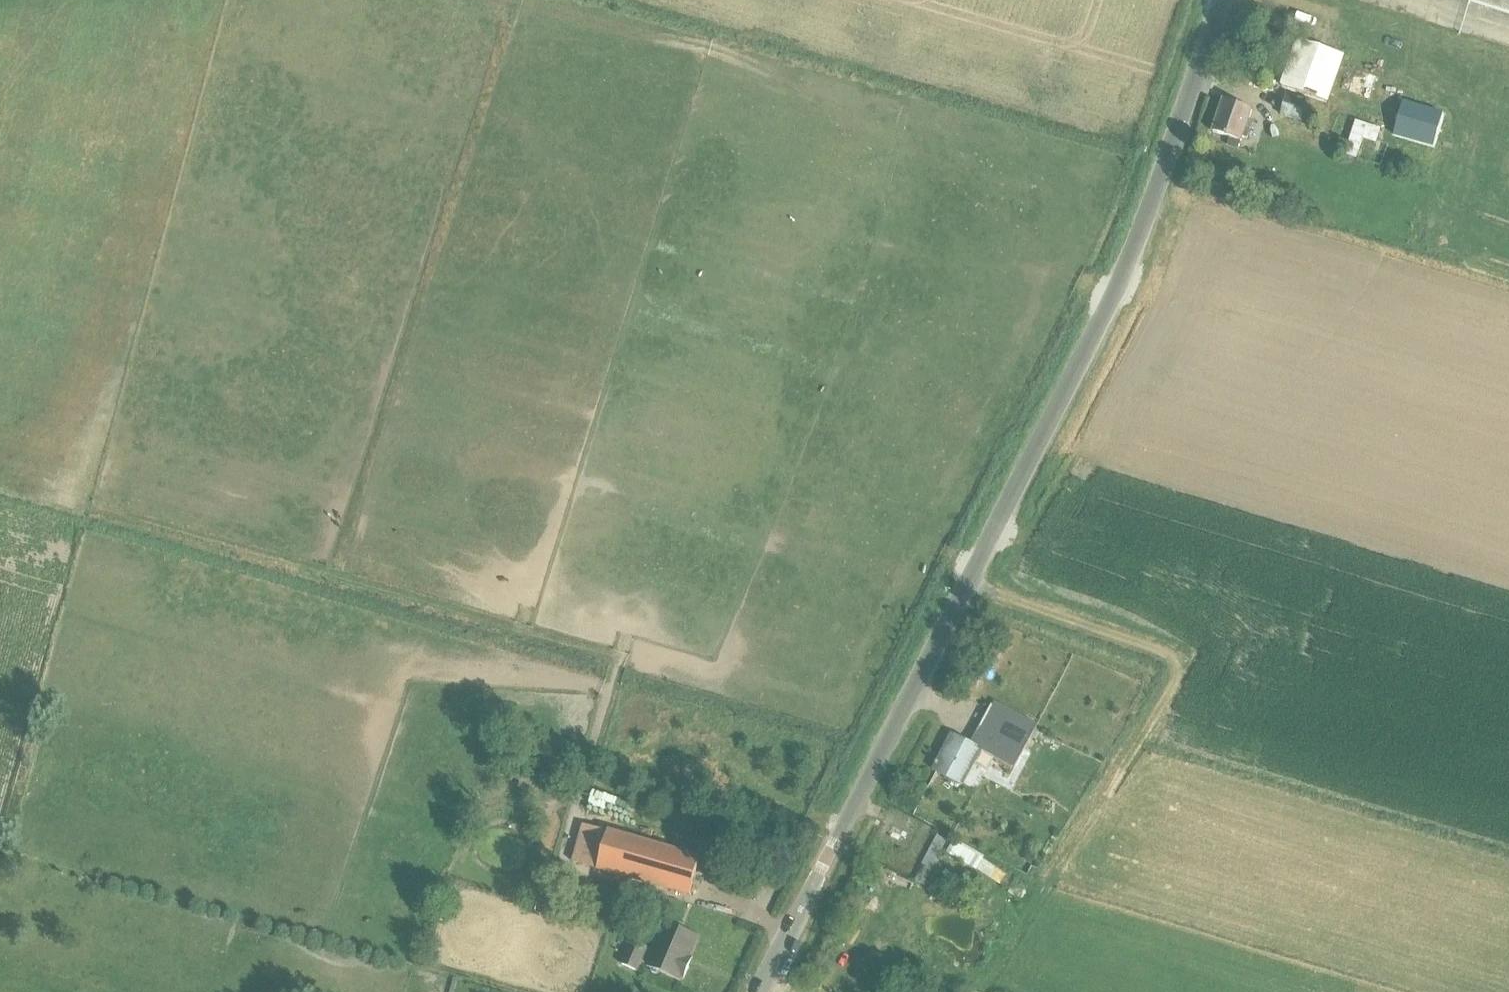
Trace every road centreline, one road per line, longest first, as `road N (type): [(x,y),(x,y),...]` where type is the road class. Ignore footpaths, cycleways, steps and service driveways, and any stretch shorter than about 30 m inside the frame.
road 1 (unclassified): [(756,991),(1036,445),(1159,178),(1219,0)]

